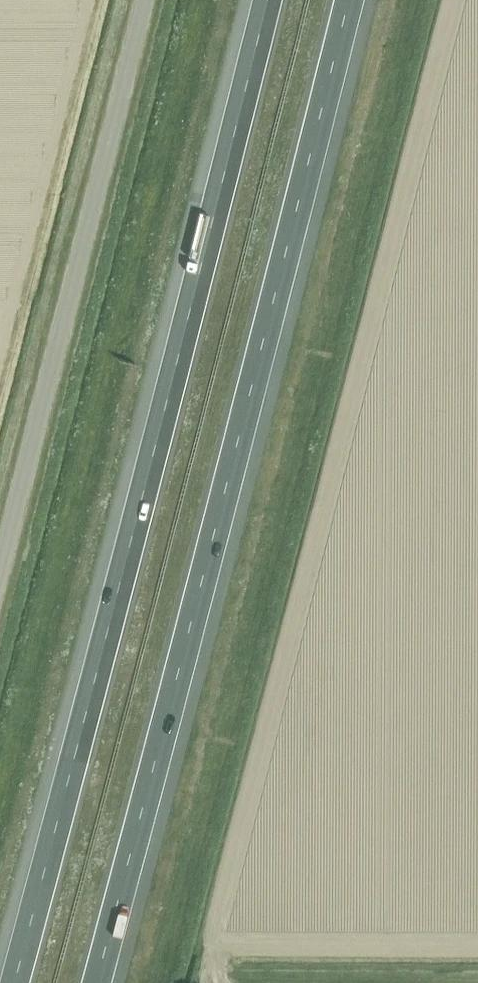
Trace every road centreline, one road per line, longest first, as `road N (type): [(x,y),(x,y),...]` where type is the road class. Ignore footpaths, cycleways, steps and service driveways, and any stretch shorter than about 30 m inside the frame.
road 1 (motorway): [(94,982),(348,0)]
road 2 (motorway): [(266,0),(12,982)]
road 3 (unclassified): [(0,566),(144,0)]

